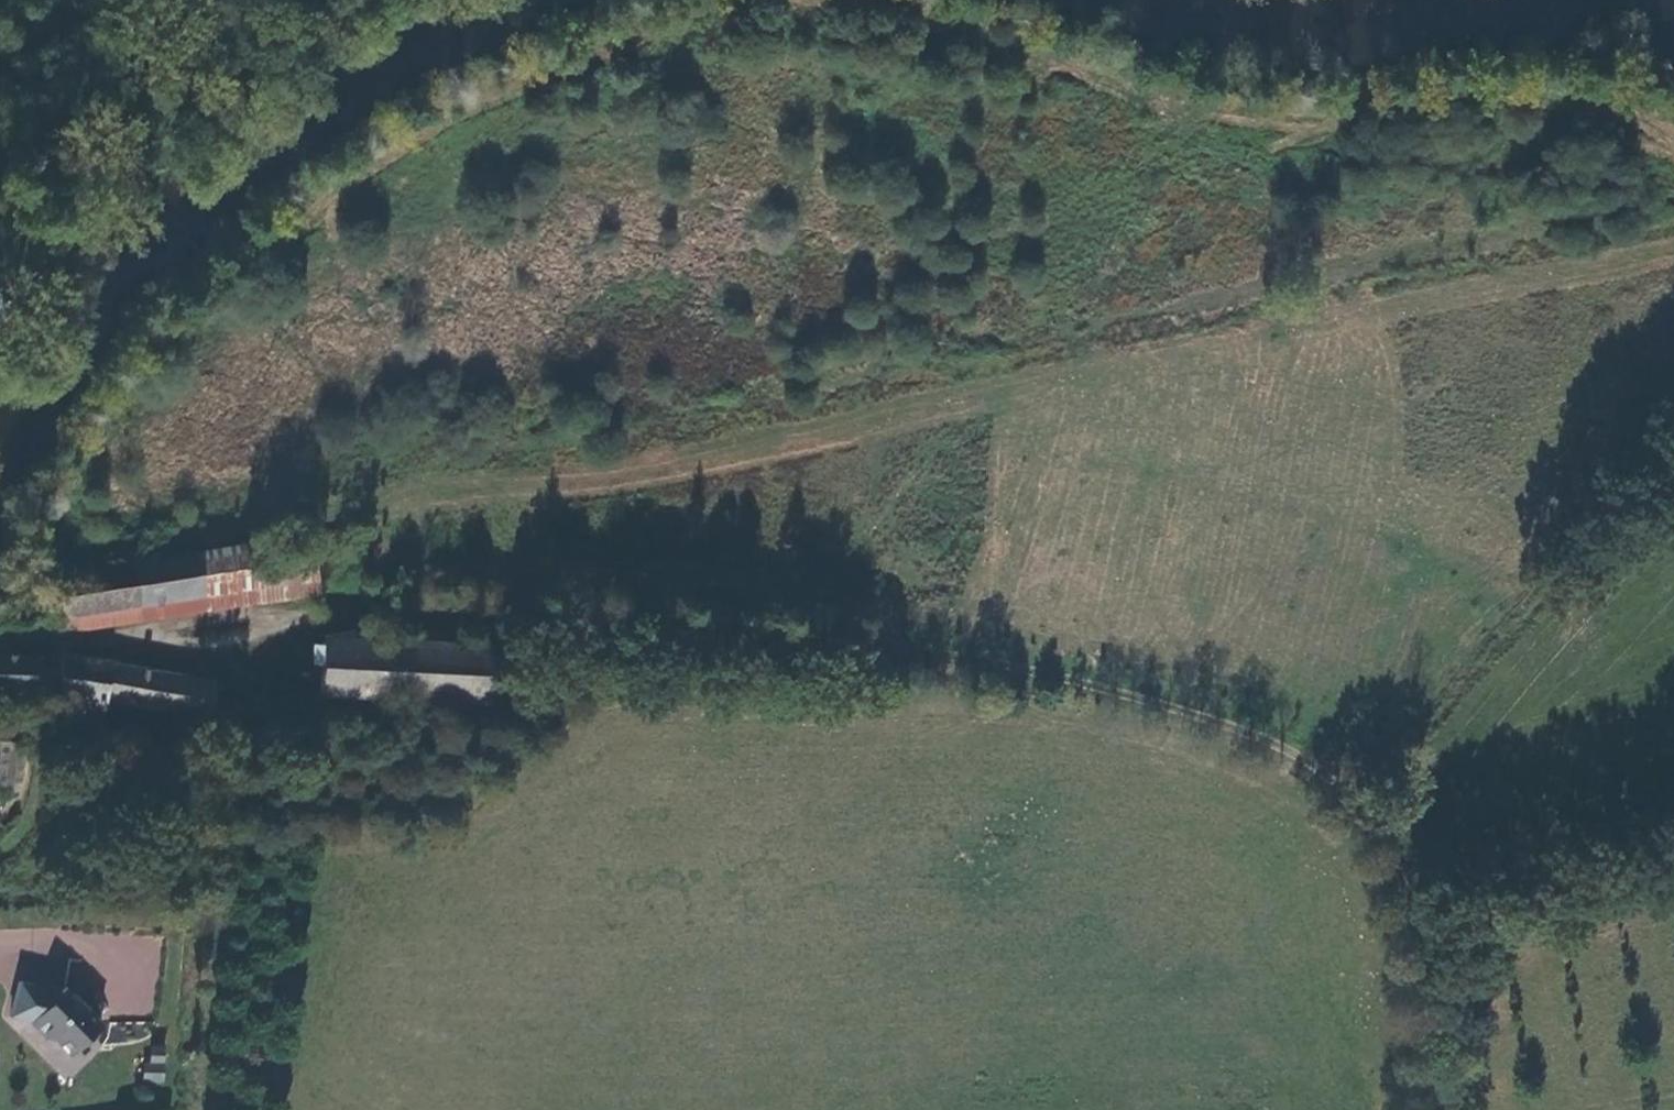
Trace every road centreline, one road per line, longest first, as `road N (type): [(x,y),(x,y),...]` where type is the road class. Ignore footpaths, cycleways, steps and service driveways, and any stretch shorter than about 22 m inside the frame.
road 1 (track): [(232,632),(344,612),(899,655),(1113,691),(1284,745),(1366,823),(1410,906),(1431,1109)]

